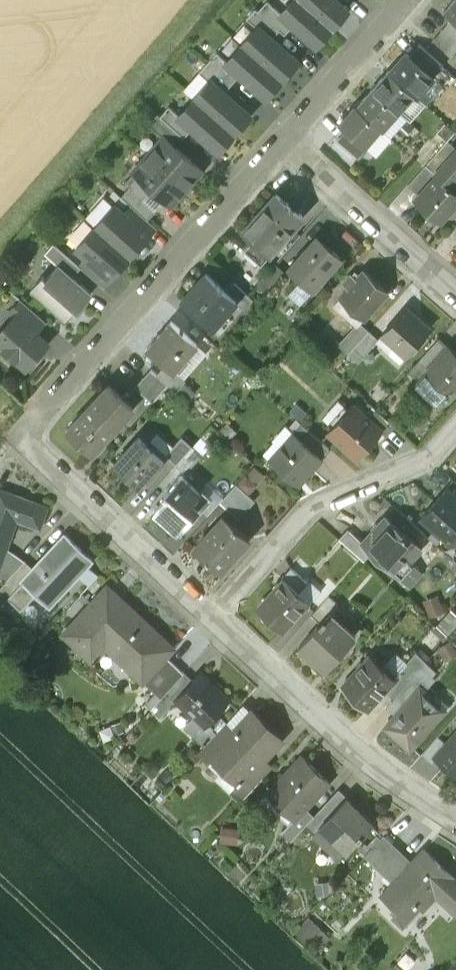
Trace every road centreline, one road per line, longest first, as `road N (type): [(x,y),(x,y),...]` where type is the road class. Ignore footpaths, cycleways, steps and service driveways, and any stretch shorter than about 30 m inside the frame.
road 1 (residential): [(284,145),(34,427),(32,440),(45,462),(214,619)]
road 2 (residential): [(455,428),(433,454),(314,508),(214,619)]
road 3 (residential): [(214,619),(396,778),(455,816)]
road 4 (residential): [(284,145),(455,298)]
road 5 (residential): [(411,0),(284,145)]

